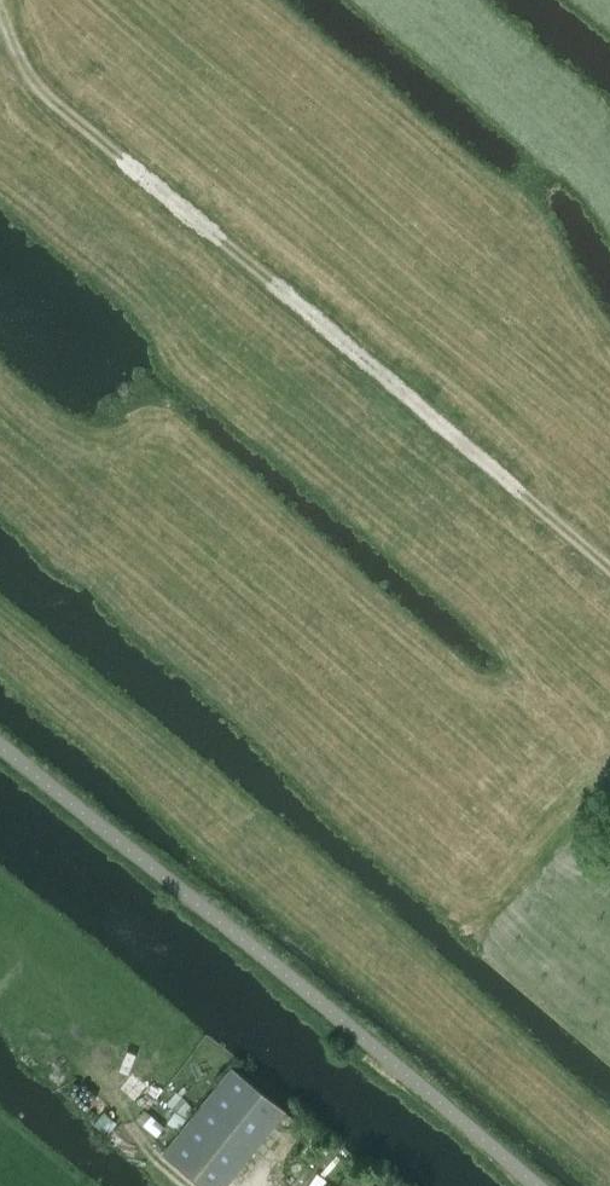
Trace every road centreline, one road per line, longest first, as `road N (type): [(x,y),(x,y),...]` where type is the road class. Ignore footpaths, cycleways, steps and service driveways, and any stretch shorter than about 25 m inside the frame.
road 1 (track): [(3,0),(25,62),(59,102),(609,569)]

